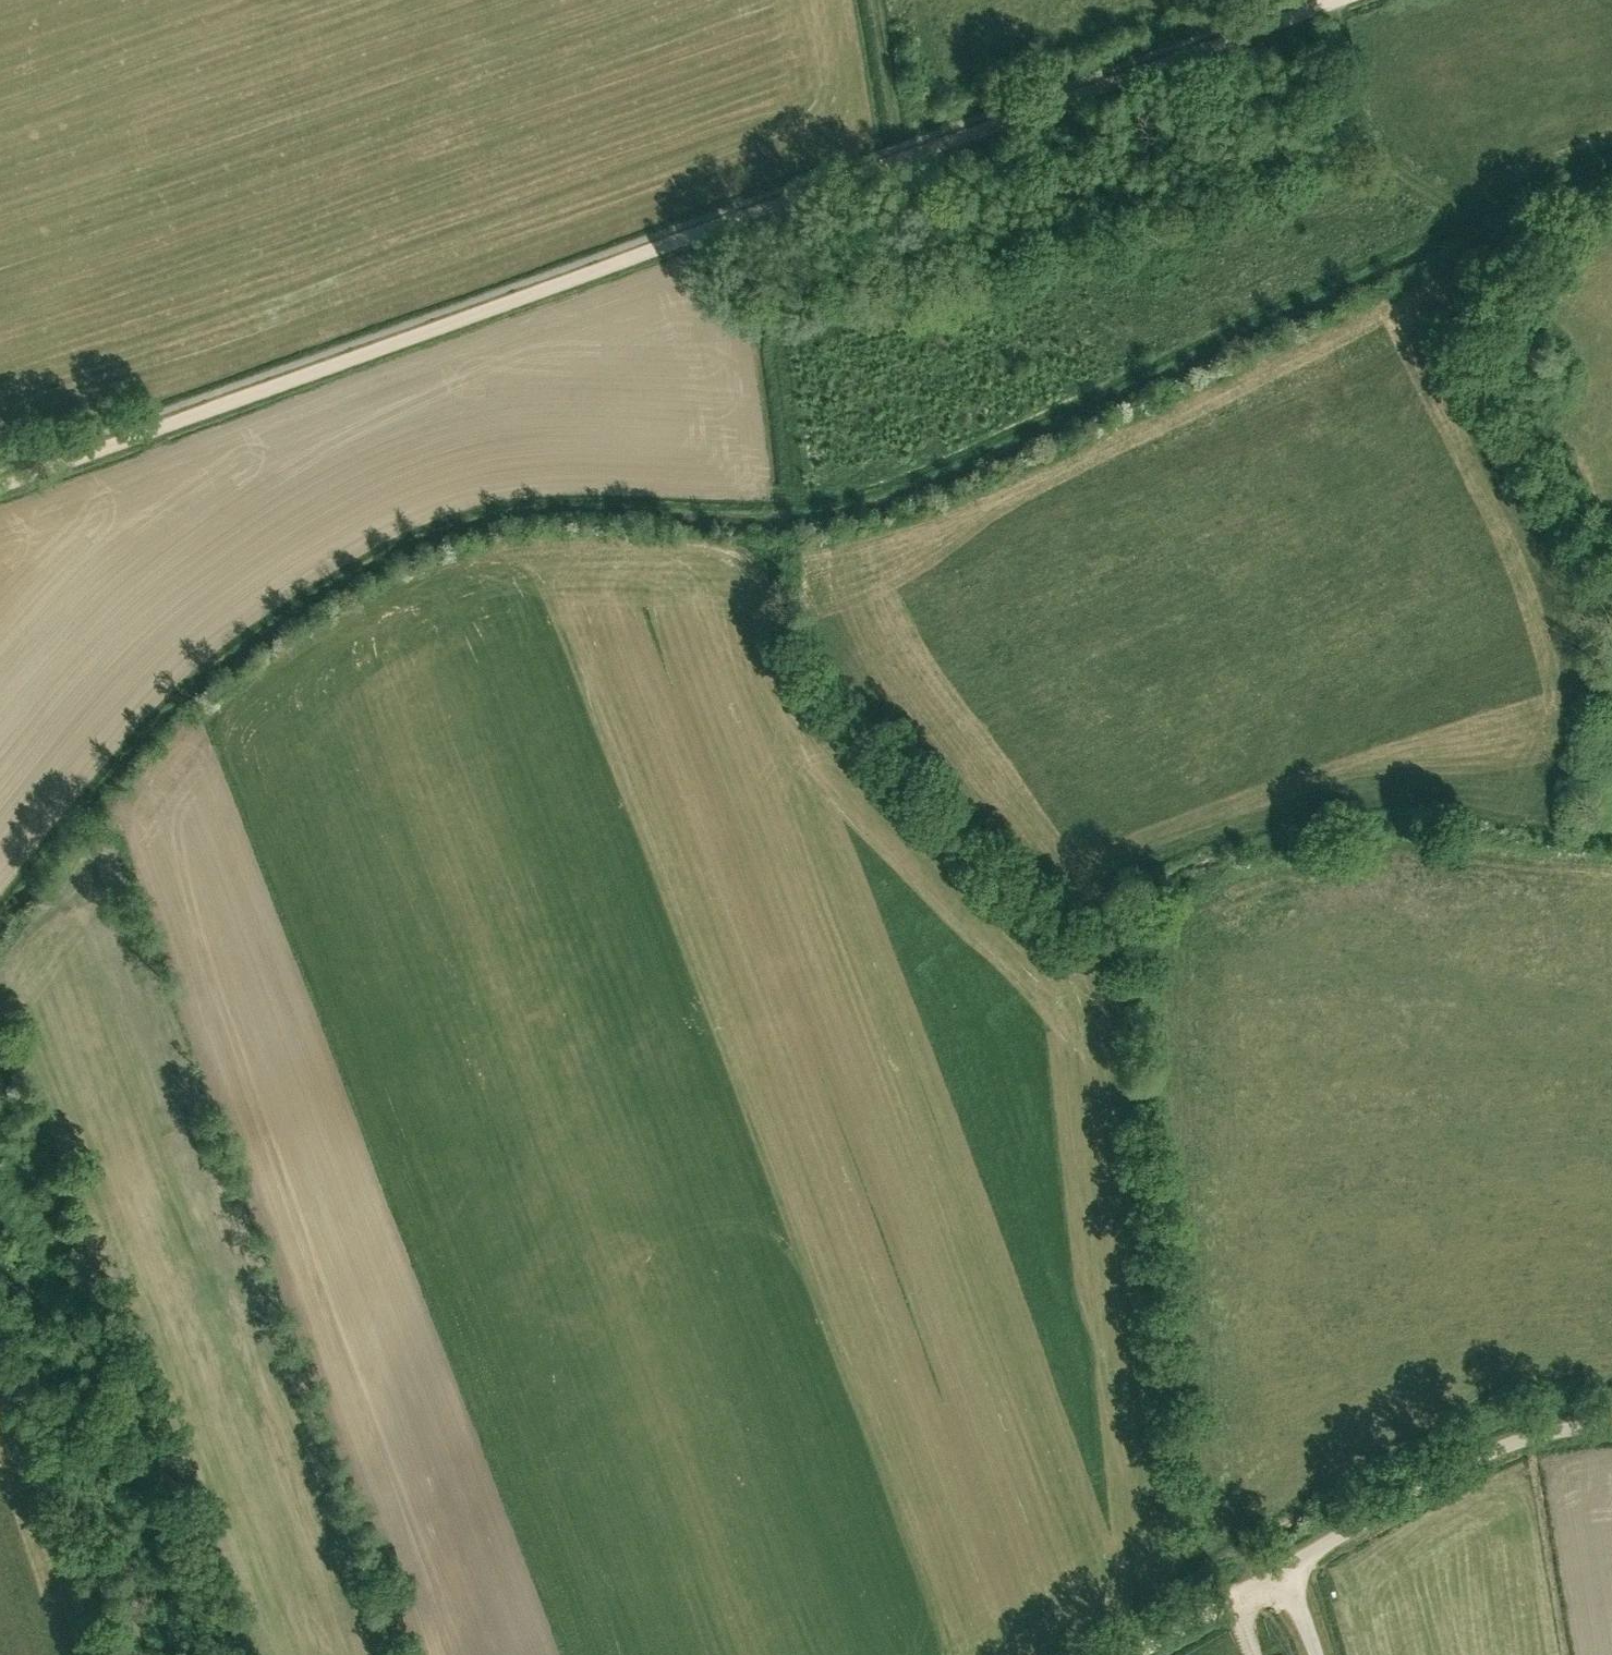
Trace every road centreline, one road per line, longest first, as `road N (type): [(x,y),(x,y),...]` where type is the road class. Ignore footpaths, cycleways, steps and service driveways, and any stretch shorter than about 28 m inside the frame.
road 1 (track): [(0,484),(1343,0)]
road 2 (unclassified): [(1240,1593),(1470,1463),(1528,1439),(1611,1425)]
road 3 (track): [(1130,1654),(1240,1593)]

